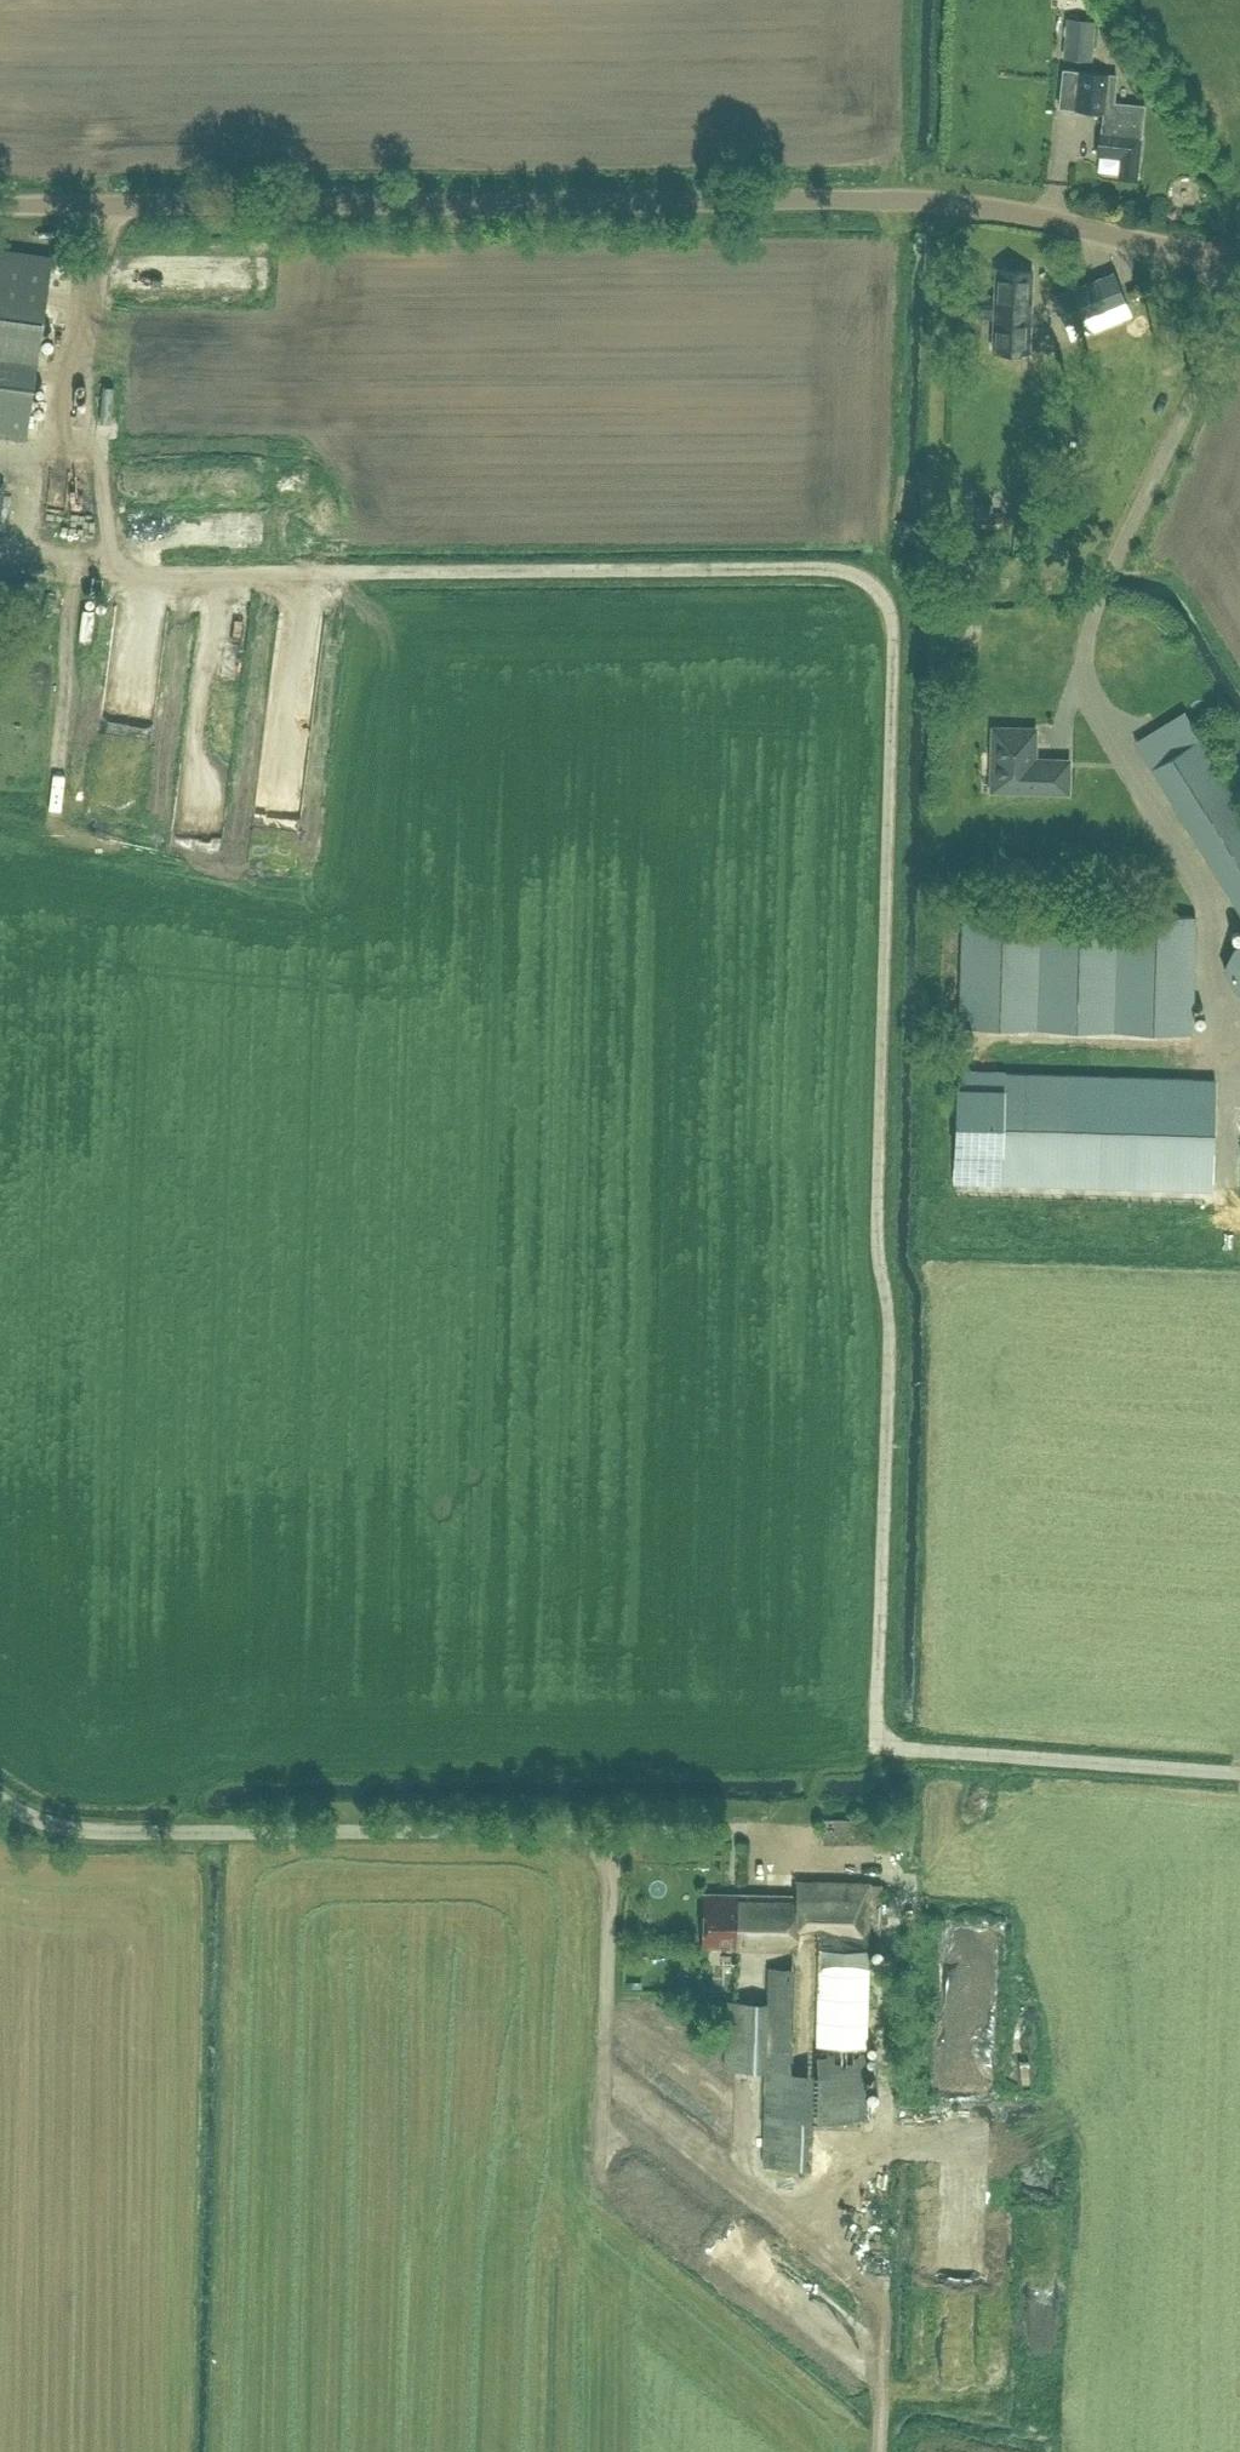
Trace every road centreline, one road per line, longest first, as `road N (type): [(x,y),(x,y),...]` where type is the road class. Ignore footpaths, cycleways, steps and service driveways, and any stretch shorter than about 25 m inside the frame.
road 1 (track): [(98,202),(108,571),(844,569),(881,593),(892,626),(878,1270),(892,1313),(877,1732),(900,1748),(1239,1772)]
road 2 (unclassified): [(1239,252),(977,202),(899,196),(0,201)]
road 3 (track): [(876,2451),(878,2272),(602,2082),(614,1826)]
road 4 (track): [(881,593),(899,196)]

